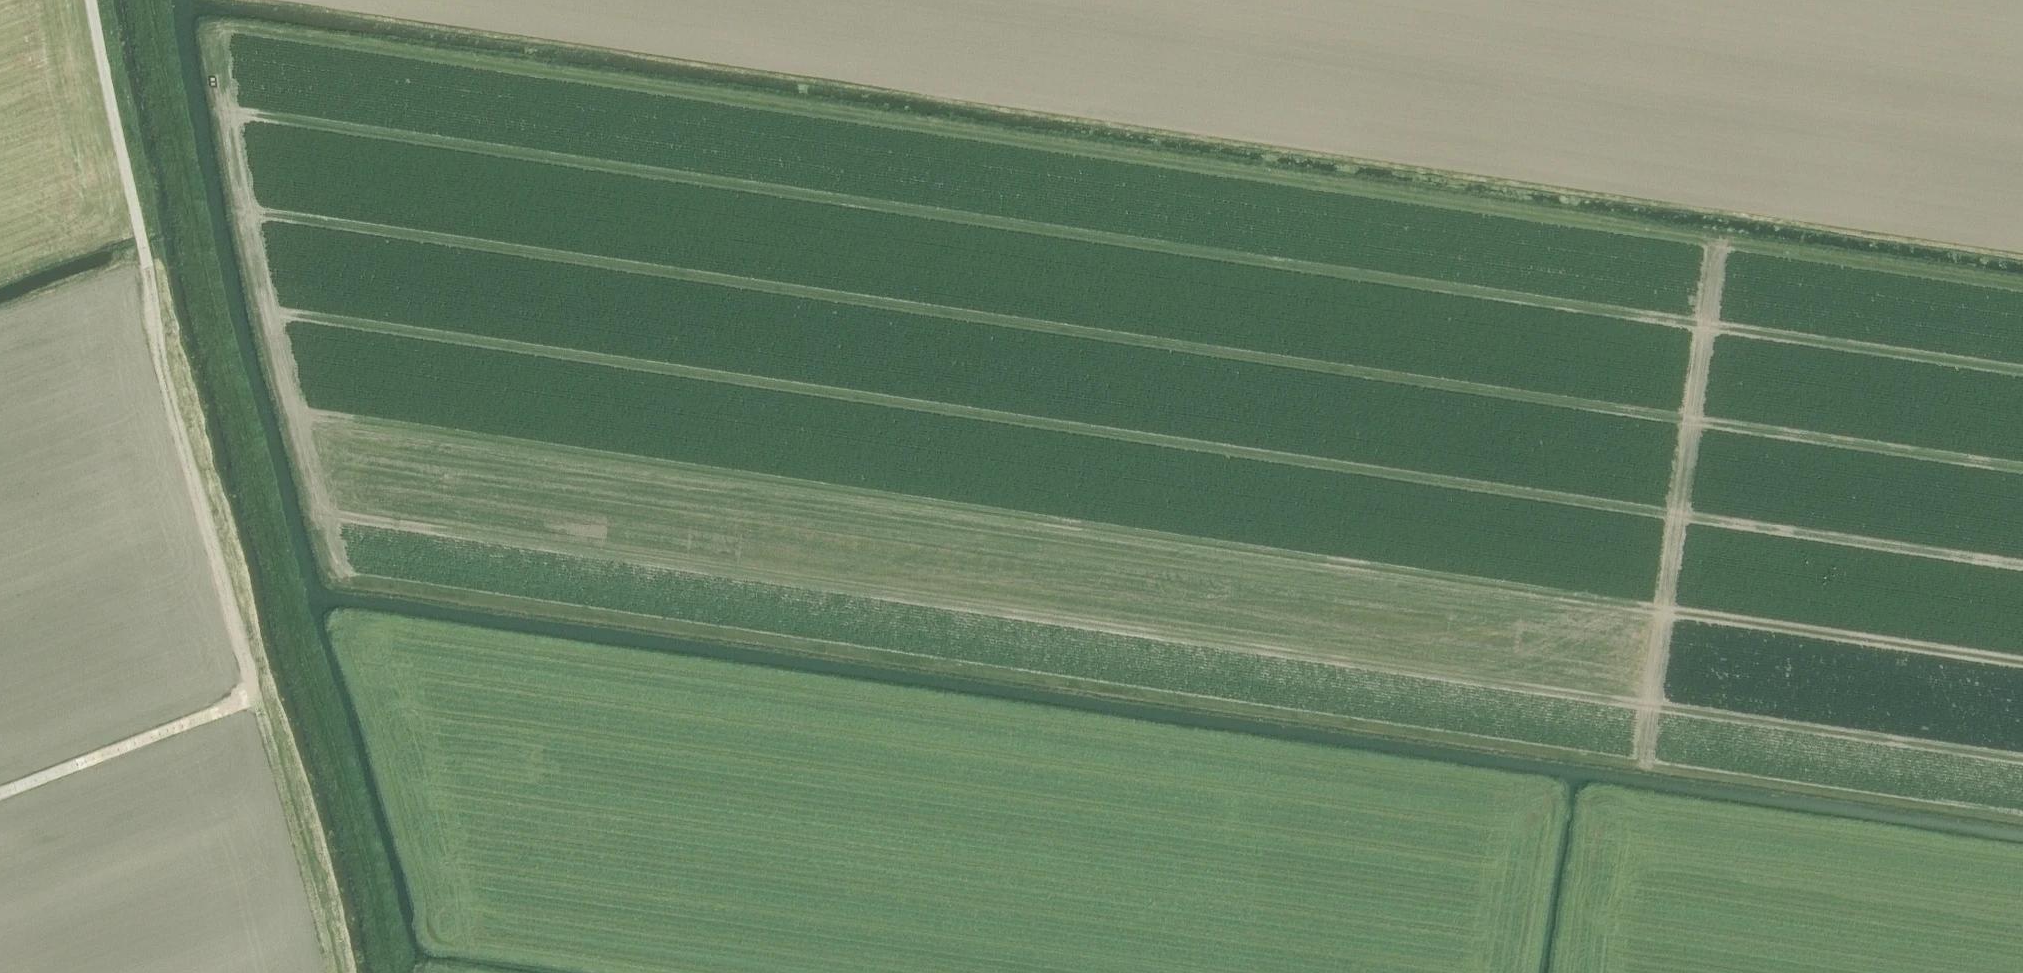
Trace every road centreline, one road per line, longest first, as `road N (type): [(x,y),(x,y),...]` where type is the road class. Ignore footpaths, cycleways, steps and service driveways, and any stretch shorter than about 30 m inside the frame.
road 1 (track): [(94,0),(148,266),(154,334),(257,695)]
road 2 (track): [(257,695),(0,791)]
road 3 (track): [(327,957),(257,695)]

